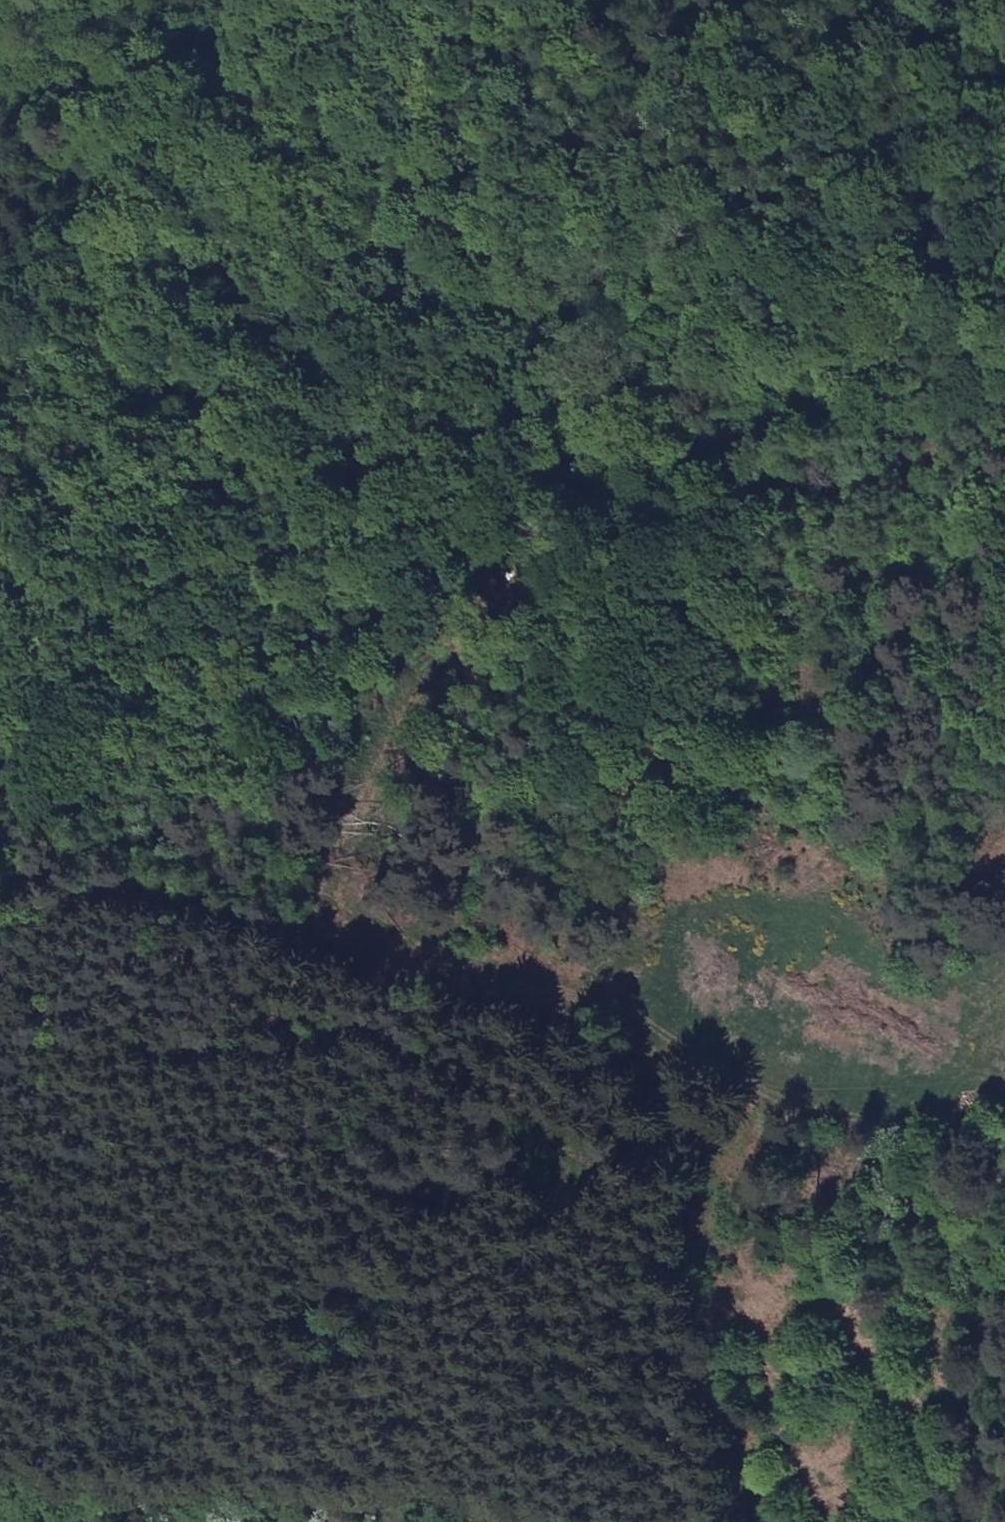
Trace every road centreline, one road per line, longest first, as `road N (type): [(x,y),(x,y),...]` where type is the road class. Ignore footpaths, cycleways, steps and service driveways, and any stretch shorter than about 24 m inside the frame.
road 1 (track): [(1004,1169),(981,1441),(997,1521)]

